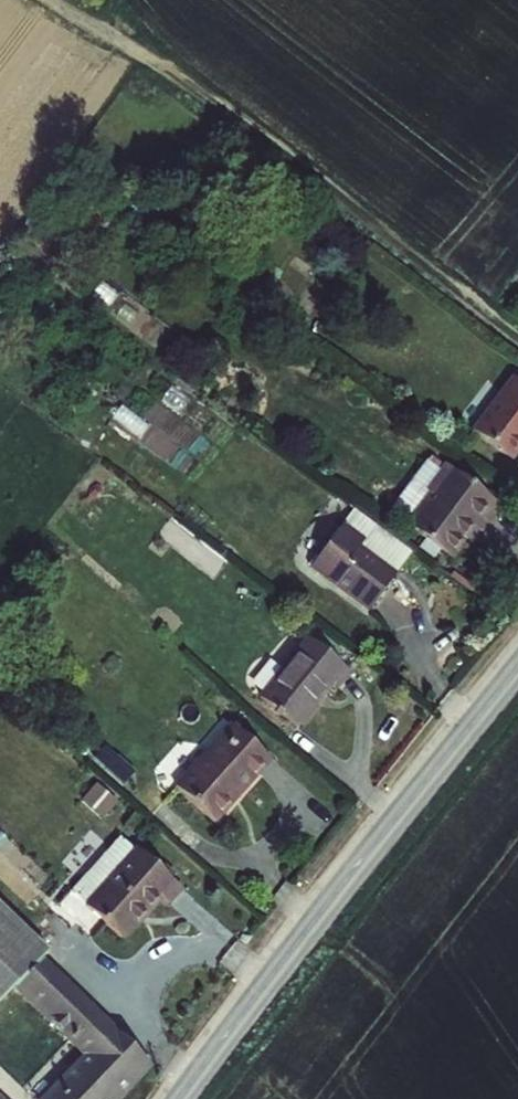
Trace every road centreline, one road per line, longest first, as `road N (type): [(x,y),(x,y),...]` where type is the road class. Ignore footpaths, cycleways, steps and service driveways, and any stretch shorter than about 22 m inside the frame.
road 1 (track): [(517,331),(146,56),(53,0)]
road 2 (tertiary): [(181,1098),(517,670)]

